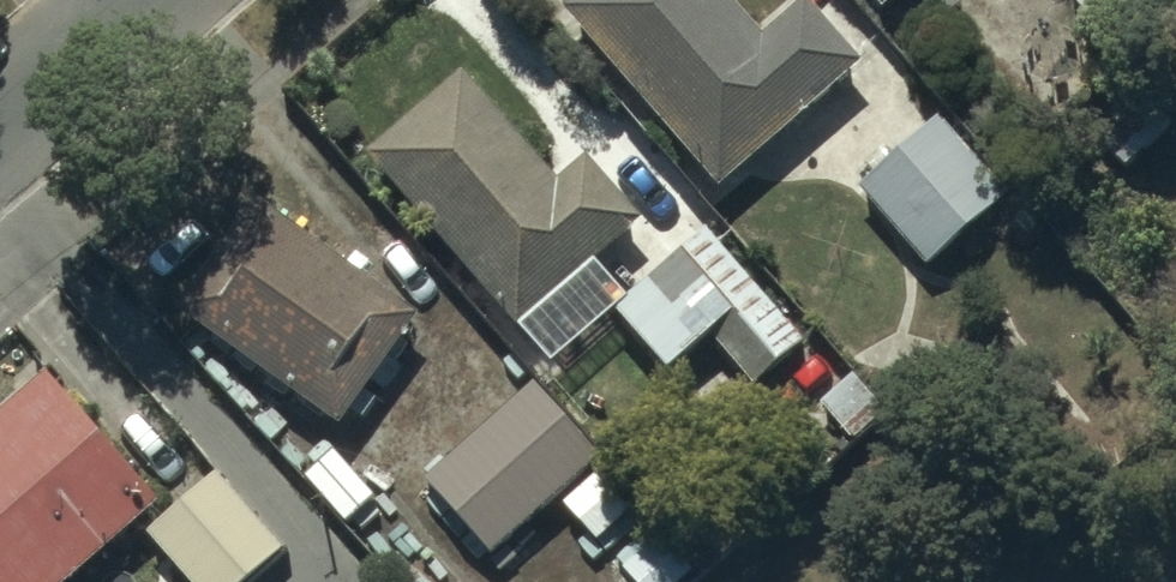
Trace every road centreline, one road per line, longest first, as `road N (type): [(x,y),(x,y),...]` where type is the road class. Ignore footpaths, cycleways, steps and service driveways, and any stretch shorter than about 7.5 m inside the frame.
road 1 (residential): [(147,0),(0,128)]

